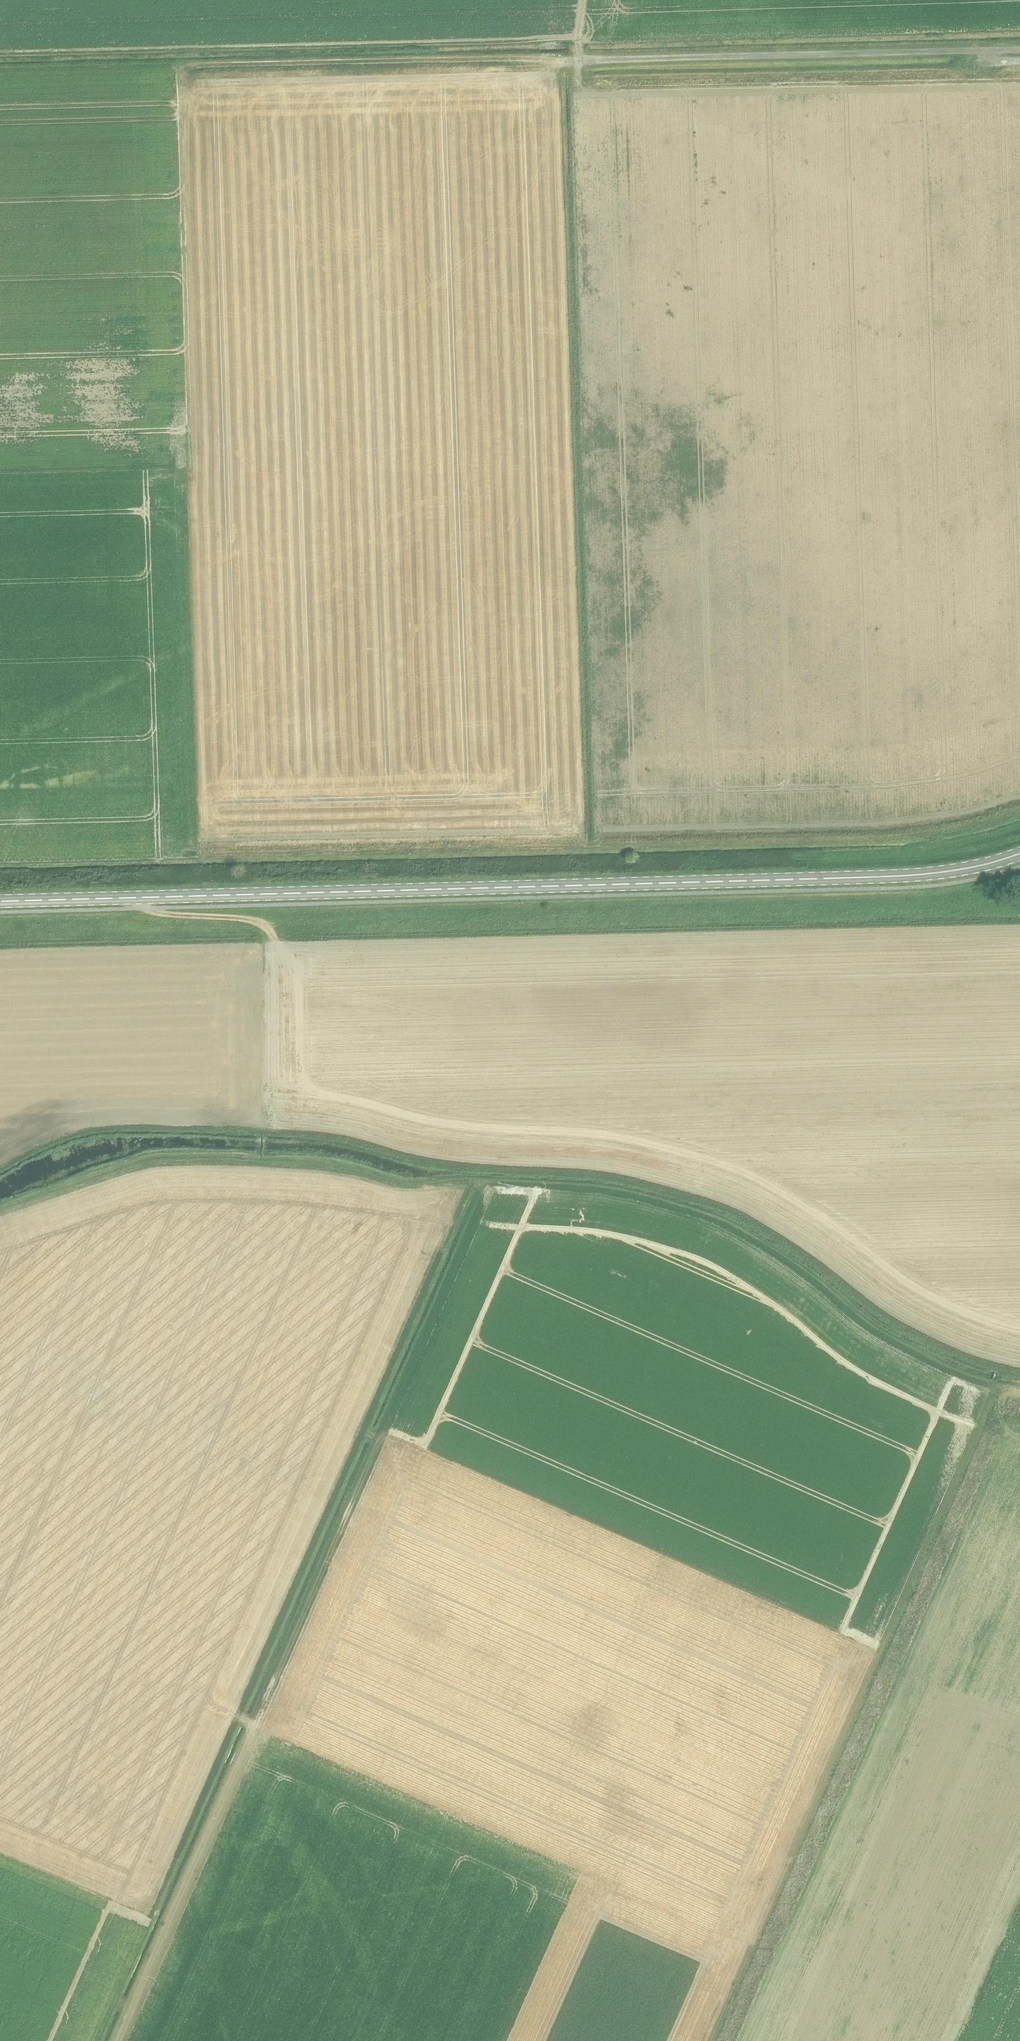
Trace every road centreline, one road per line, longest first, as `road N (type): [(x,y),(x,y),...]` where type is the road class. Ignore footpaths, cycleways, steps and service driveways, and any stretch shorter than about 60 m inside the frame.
road 1 (primary): [(0,901),(934,873),(1019,853)]
road 2 (track): [(1019,50),(572,60)]

